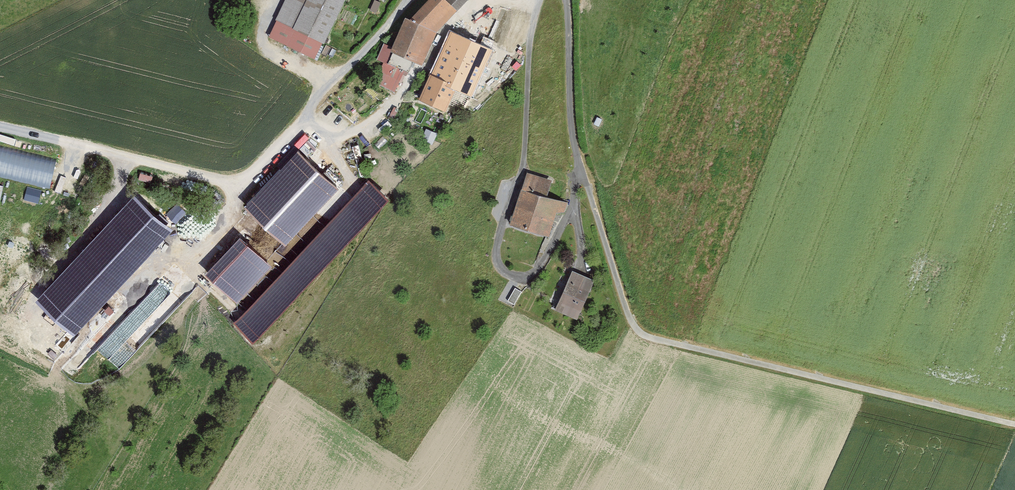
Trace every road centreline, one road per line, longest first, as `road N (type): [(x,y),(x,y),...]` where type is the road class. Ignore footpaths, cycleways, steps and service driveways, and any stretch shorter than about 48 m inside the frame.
road 1 (unclassified): [(1014,426),(655,342),(636,331),(569,137),(564,0)]
road 2 (track): [(0,128),(240,180),(408,0)]
road 3 (track): [(580,170),(574,207),(539,269),(518,278),(503,271),(497,247),(525,163),(540,0)]
road 4 (track): [(302,118),(346,135),(410,100),(444,30),(479,1),(538,8)]
road 5 (track): [(334,83),(265,51),(261,37),(277,0)]

